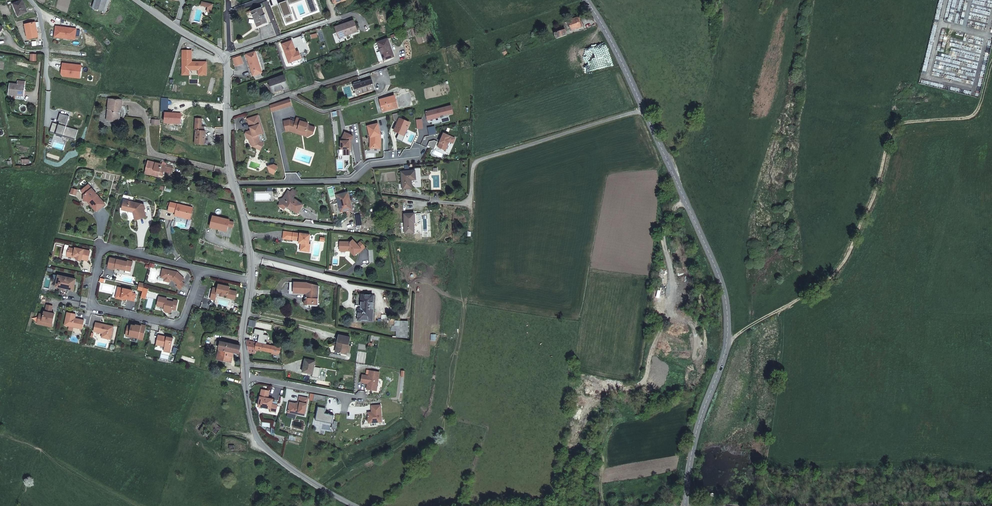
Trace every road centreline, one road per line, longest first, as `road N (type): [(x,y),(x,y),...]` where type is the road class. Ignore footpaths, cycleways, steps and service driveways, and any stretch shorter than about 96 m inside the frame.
road 1 (secondary): [(644,110),(718,270),(729,319),(684,505)]
road 2 (track): [(727,346),(811,288),(842,255),(896,124),(976,120),(991,81)]
road 3 (unclassified): [(644,110),(476,163),(472,243)]
road 4 (residential): [(202,270),(183,325),(91,307),(101,246)]
road 5 (unclassified): [(245,378),(257,439),(358,505)]
road 6 (residential): [(234,184),(354,180),(372,165),(398,162)]
road 7 (residential): [(228,115),(357,73)]
road 8 (secondary): [(587,0),(644,110)]
road 9 (residential): [(338,17),(223,56)]

